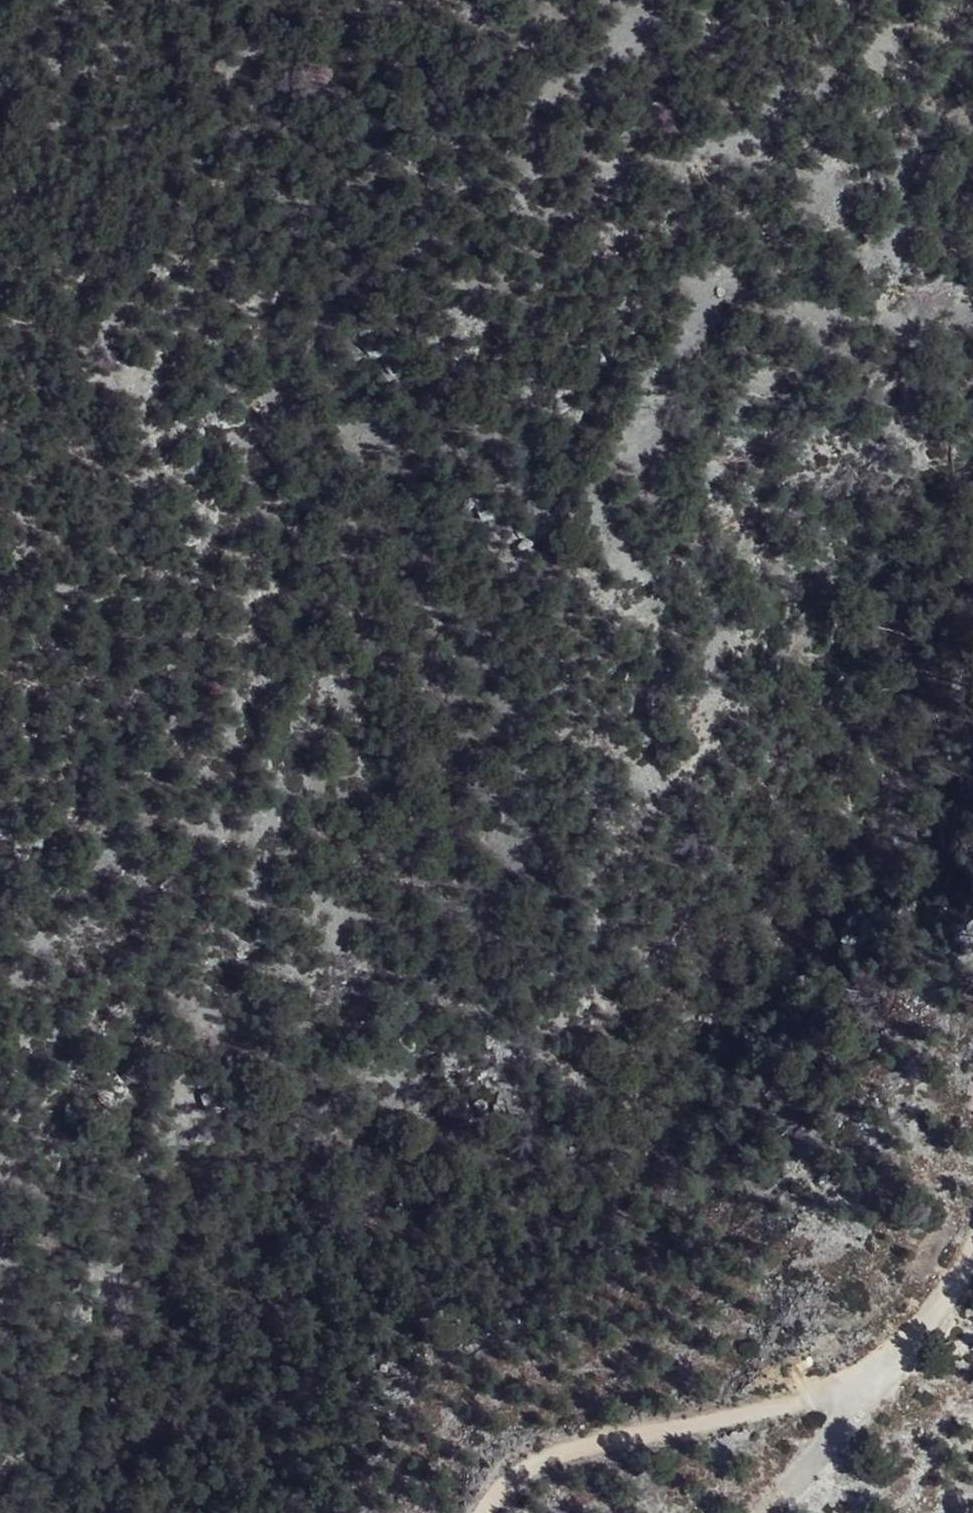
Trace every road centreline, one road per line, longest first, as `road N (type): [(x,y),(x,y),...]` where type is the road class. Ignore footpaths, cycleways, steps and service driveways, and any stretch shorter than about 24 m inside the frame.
road 1 (track): [(477,1512),(513,1469),(595,1442),(862,1386),(972,1250)]

